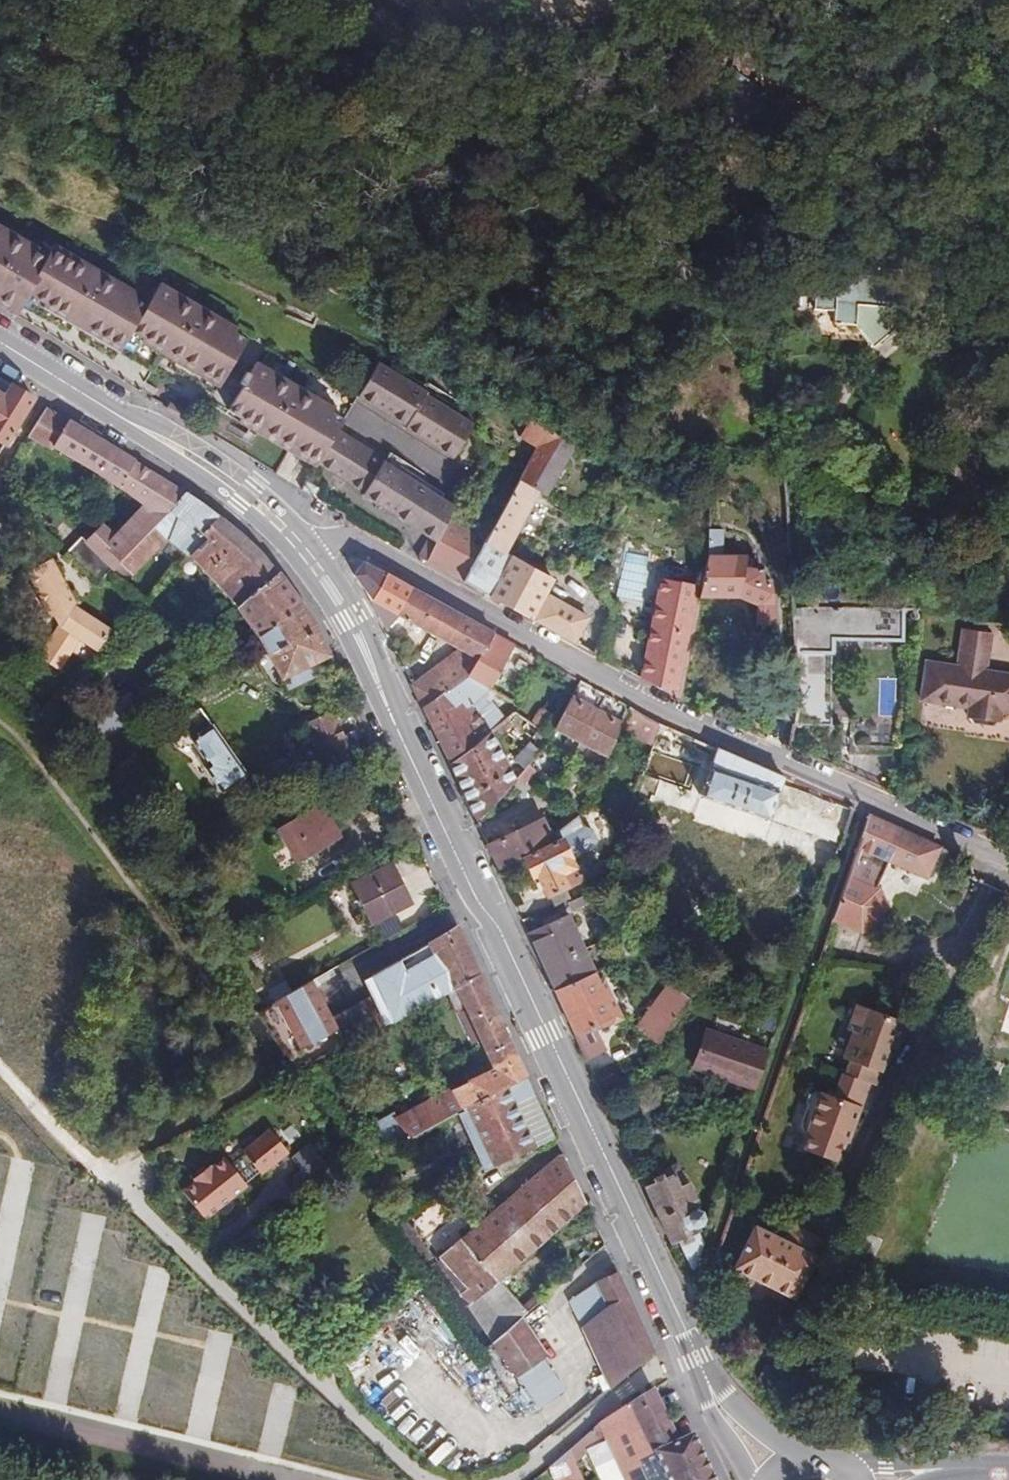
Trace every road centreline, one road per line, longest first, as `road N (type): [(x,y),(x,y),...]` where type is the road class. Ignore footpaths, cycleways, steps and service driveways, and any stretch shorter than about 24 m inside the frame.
road 1 (secondary): [(301,546),(365,654),(695,1357)]
road 2 (residential): [(1008,869),(725,740),(348,539),(301,546)]
road 3 (residential): [(107,1174),(427,1479)]
road 4 (secondary): [(301,546),(255,486),(192,442),(78,392)]
road 5 (secondary): [(78,392),(265,533),(301,546)]
road 6 (residential): [(511,1479),(649,1375),(695,1357)]
road 7 (track): [(107,1174),(0,1066)]

